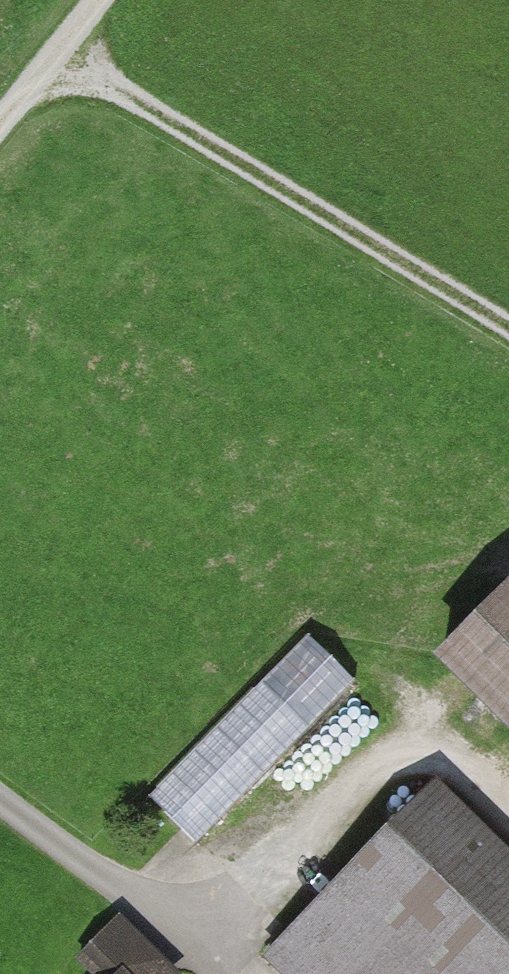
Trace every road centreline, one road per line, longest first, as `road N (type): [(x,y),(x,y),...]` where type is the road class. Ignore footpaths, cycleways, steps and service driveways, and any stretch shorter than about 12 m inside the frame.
road 1 (track): [(43,69),(120,90),(508,324)]
road 2 (track): [(508,799),(429,729),(210,955)]
road 3 (track): [(0,799),(226,973)]
road 4 (track): [(98,0),(0,124)]

